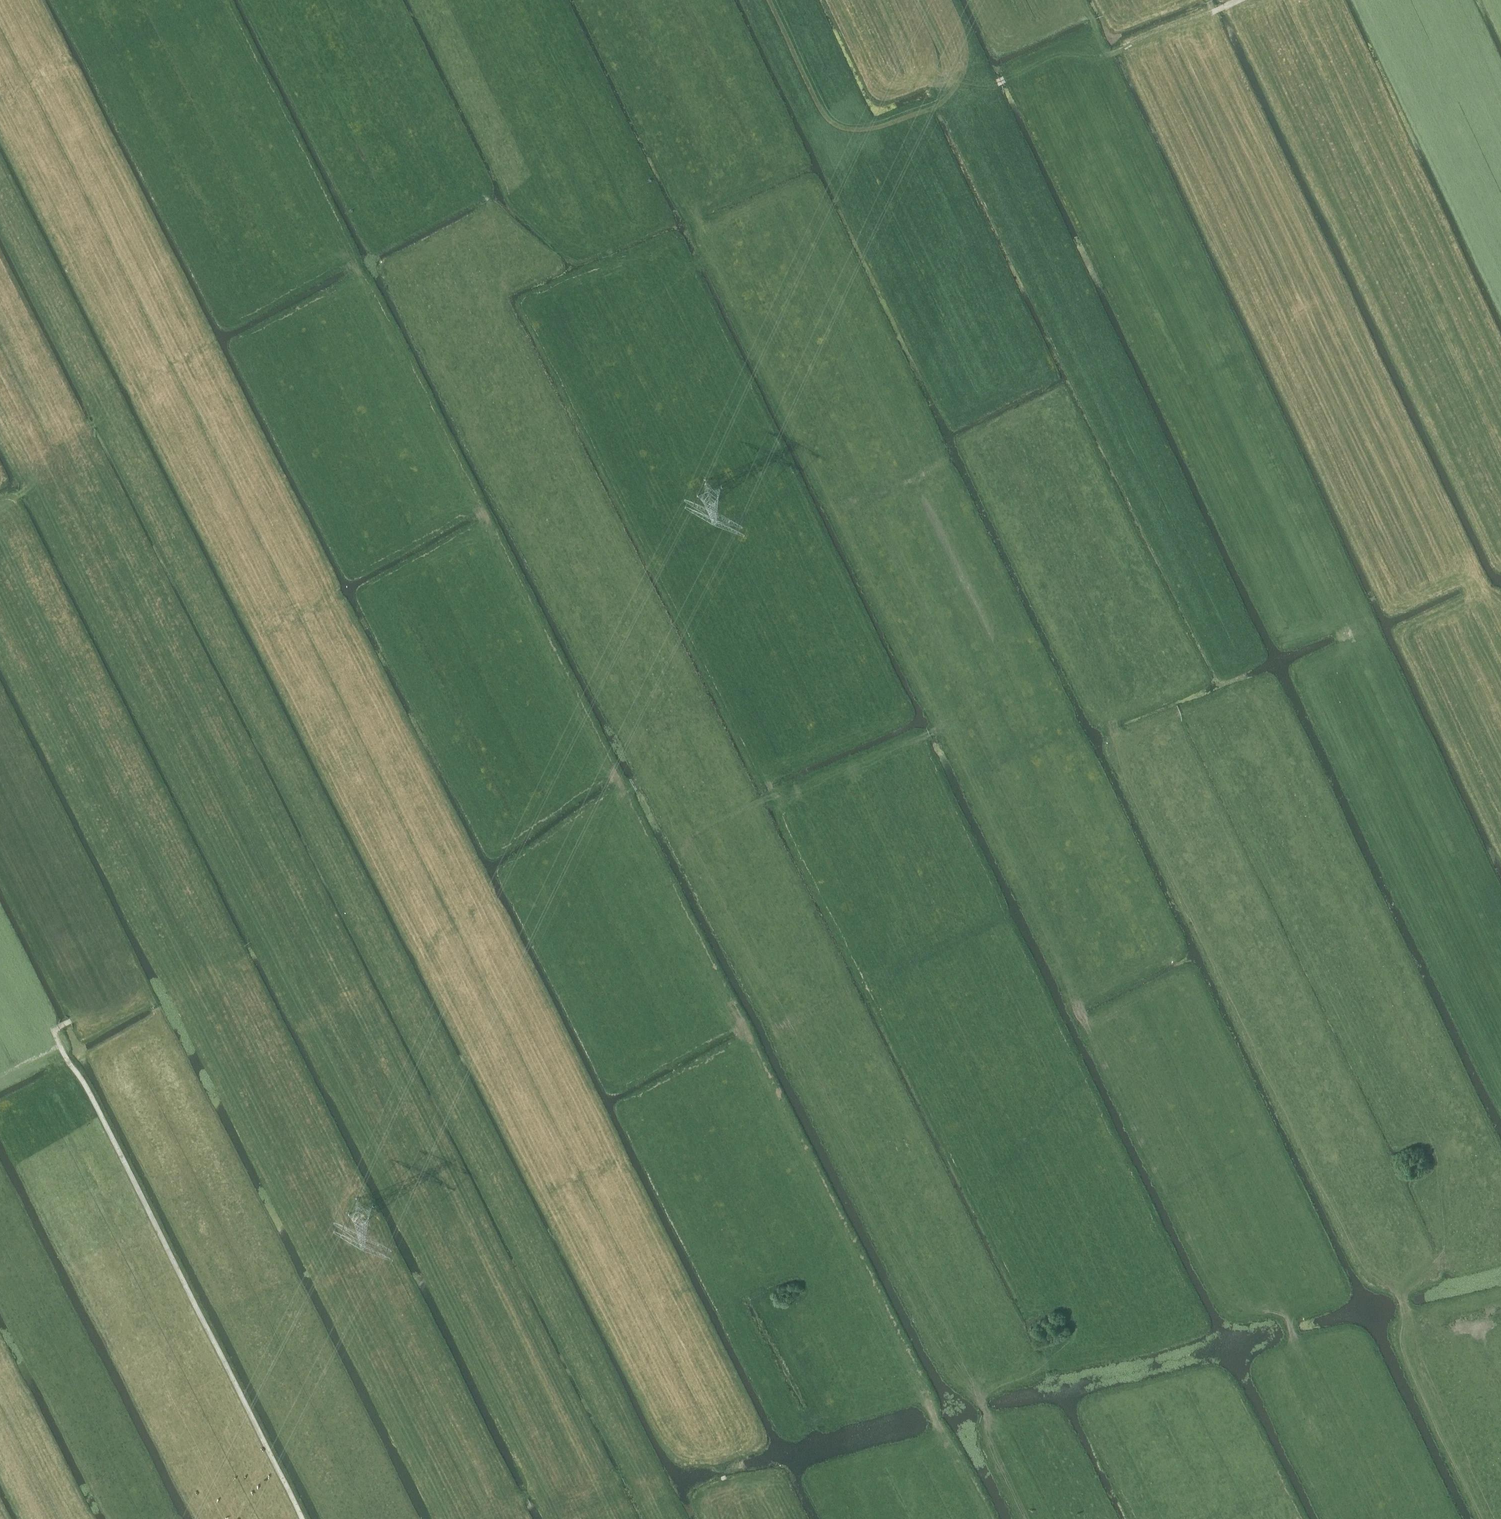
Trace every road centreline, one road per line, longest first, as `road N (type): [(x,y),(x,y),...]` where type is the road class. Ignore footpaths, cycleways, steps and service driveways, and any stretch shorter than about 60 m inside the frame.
road 1 (track): [(303,1518),(53,1030),(69,1021)]

